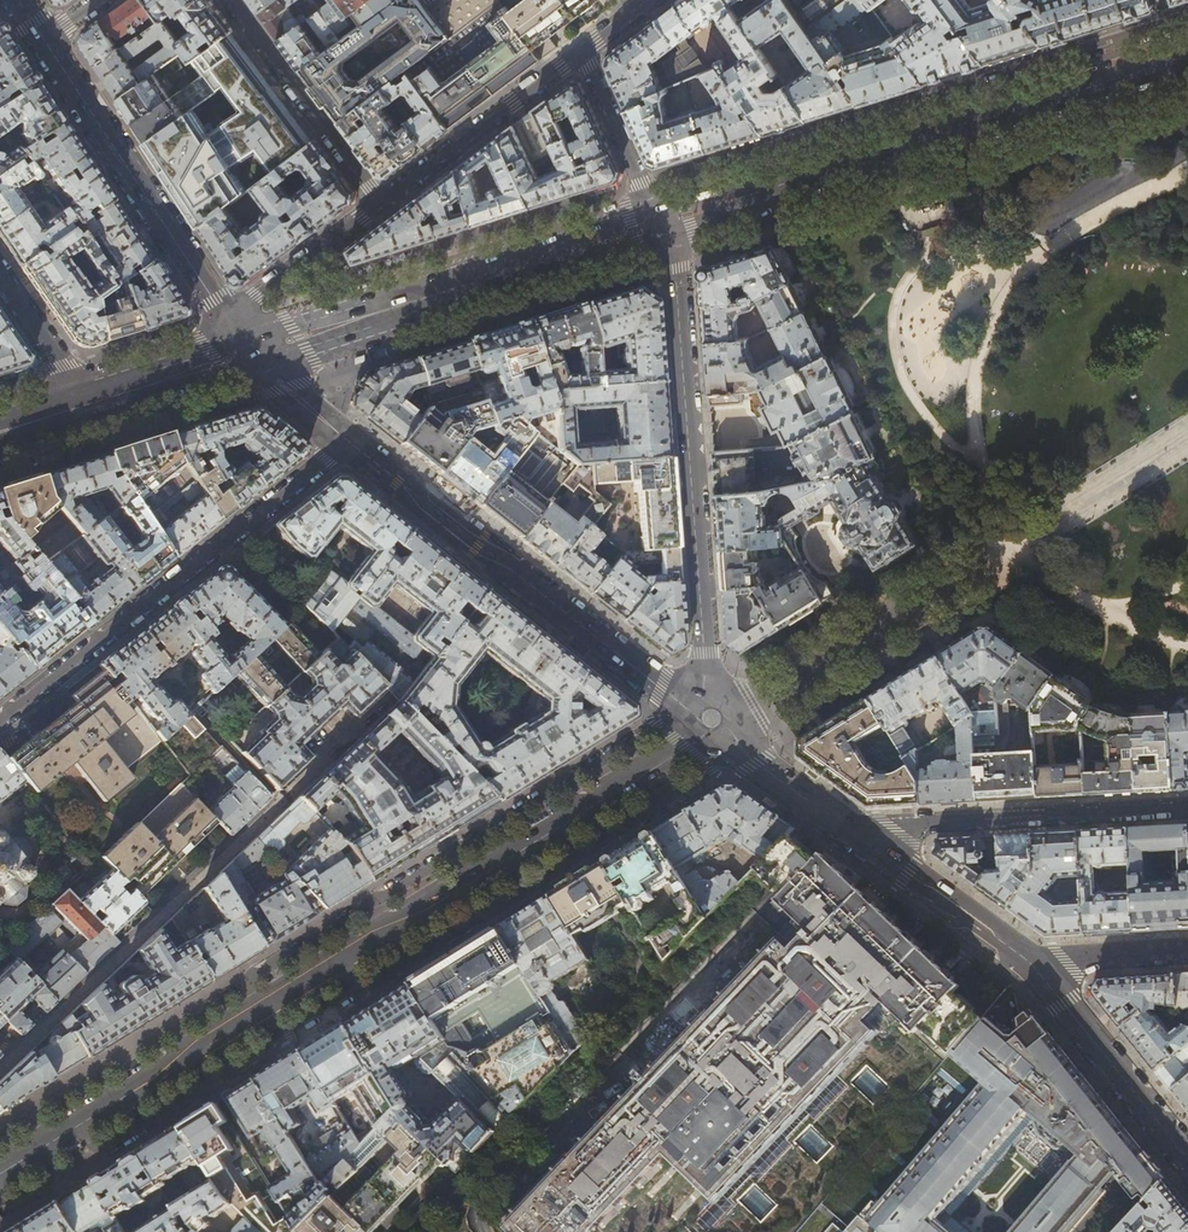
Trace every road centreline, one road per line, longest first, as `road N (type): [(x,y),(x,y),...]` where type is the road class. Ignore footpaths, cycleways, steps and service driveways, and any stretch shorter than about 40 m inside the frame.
road 1 (tertiary): [(0,1175),(700,741)]
road 2 (primary): [(659,223),(1187,55)]
road 3 (residential): [(386,700),(0,1067)]
road 4 (residential): [(659,223),(675,269),(708,675)]
road 5 (residential): [(347,441),(0,719)]
road 6 (primary): [(245,354),(659,223)]
road 7 (tertiary): [(347,441),(687,710)]
road 8 (residential): [(846,828),(1187,807)]
road 9 (tertiary): [(226,319),(45,41)]
road 10 (residential): [(380,202),(230,0)]
road 11 (residential): [(380,202),(581,52)]
road 12 (tertiary): [(1031,963),(1187,1158)]
road 13 (tertiary): [(846,828),(1031,963)]
road 14 (residential): [(226,319),(380,202)]
road 15 (residential): [(659,223),(581,52)]
road 16 (primary): [(88,404),(245,354)]
road 17 (tertiary): [(1031,963),(1187,952)]
road 18 (residential): [(0,277),(88,404)]
road 19 (tertiary): [(726,739),(846,828)]
road 20 (tertiary): [(347,441),(245,354)]

